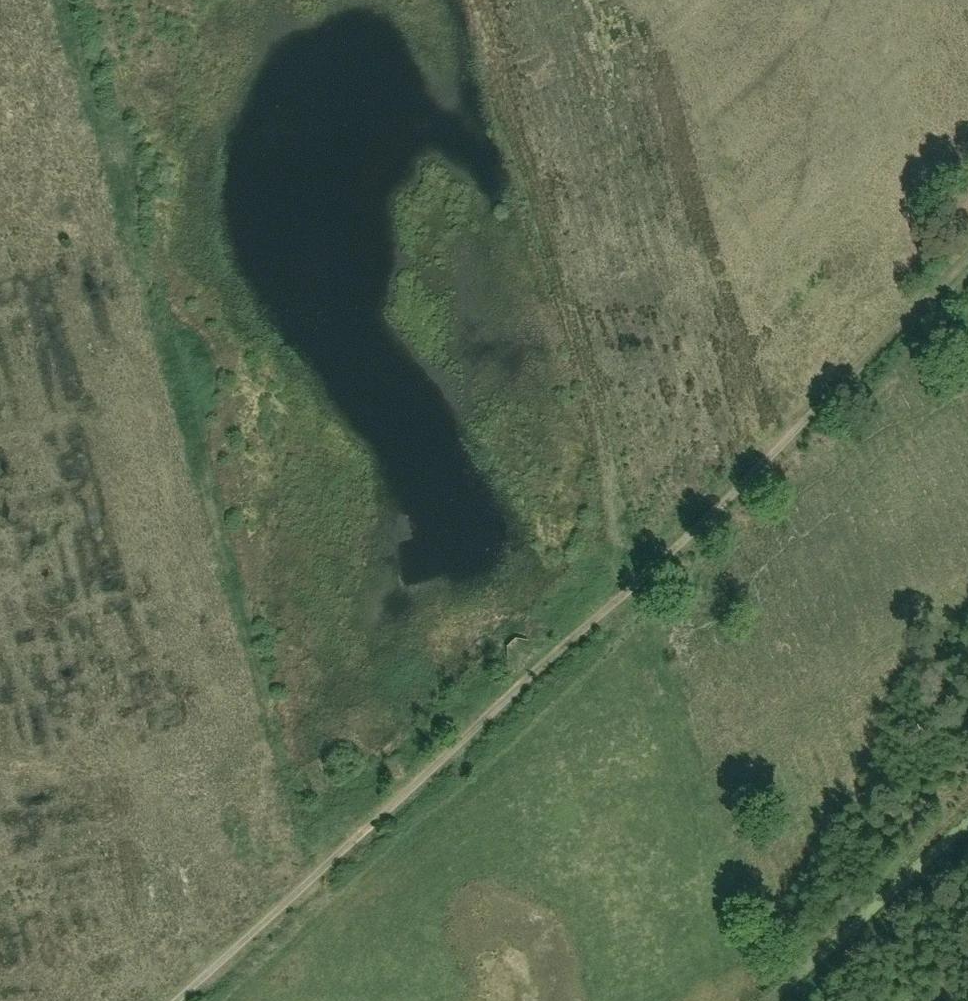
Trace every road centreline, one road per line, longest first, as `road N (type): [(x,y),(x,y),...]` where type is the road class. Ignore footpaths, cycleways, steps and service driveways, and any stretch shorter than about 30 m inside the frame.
road 1 (track): [(179,1000),(793,435),(967,259)]

